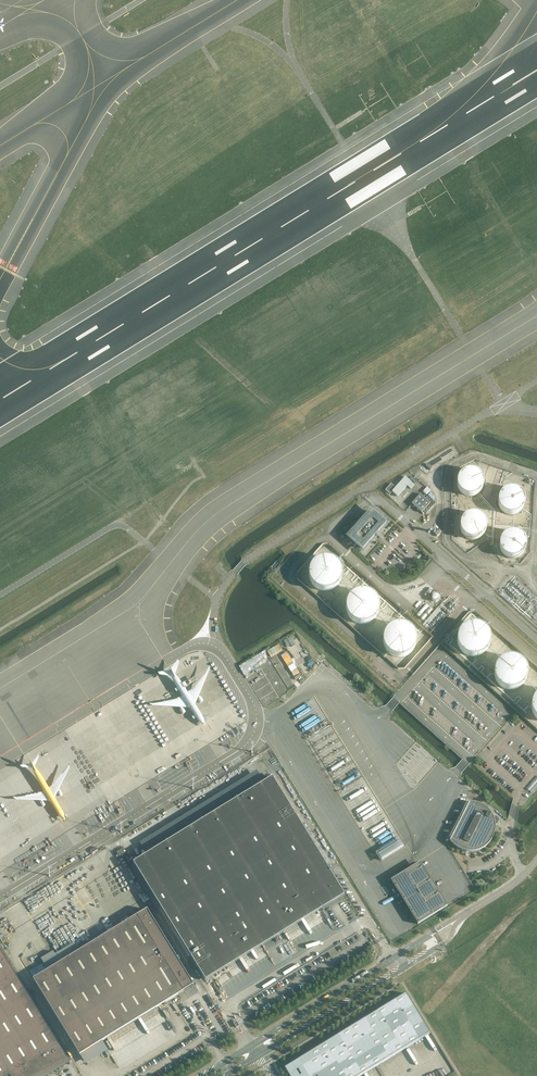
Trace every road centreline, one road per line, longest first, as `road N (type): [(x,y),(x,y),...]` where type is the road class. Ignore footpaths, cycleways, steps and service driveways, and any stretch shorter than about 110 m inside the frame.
road 1 (unclassified): [(397,956),(254,1044)]
road 2 (unclassified): [(262,1054),(403,967)]

